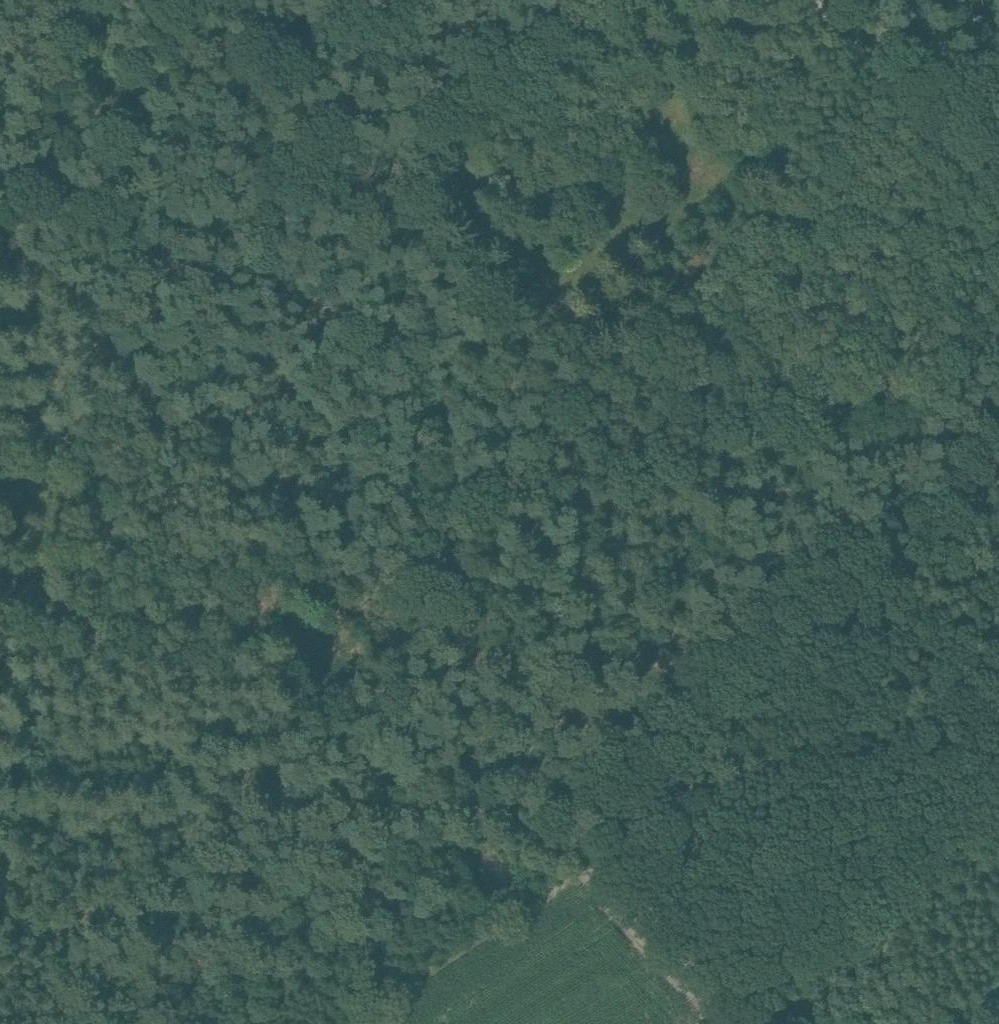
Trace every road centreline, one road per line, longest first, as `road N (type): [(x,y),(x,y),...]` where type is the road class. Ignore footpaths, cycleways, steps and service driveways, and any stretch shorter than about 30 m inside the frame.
road 1 (track): [(998,195),(813,0)]

